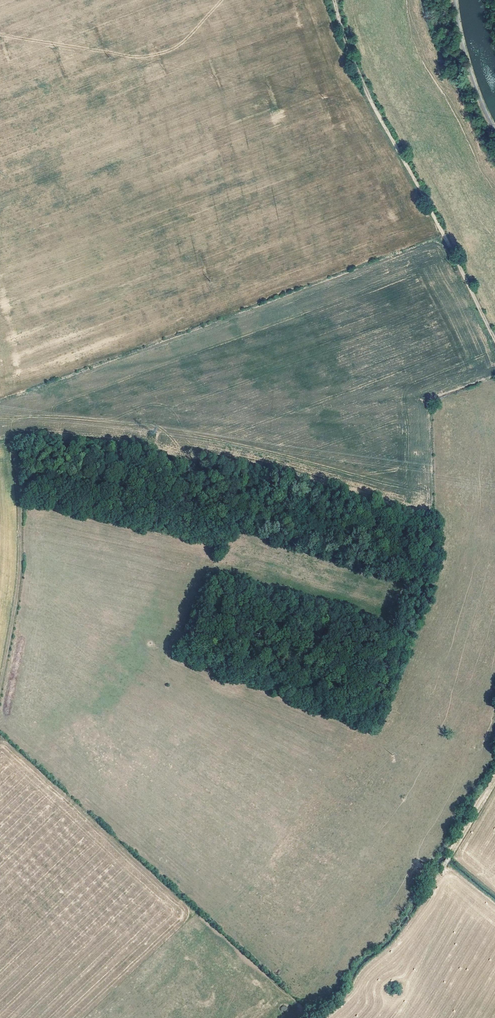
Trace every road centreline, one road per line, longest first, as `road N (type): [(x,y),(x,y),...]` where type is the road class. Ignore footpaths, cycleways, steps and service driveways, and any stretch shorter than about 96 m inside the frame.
road 1 (track): [(333,0),(368,94),(494,339)]
road 2 (track): [(0,686),(20,570),(14,447)]

